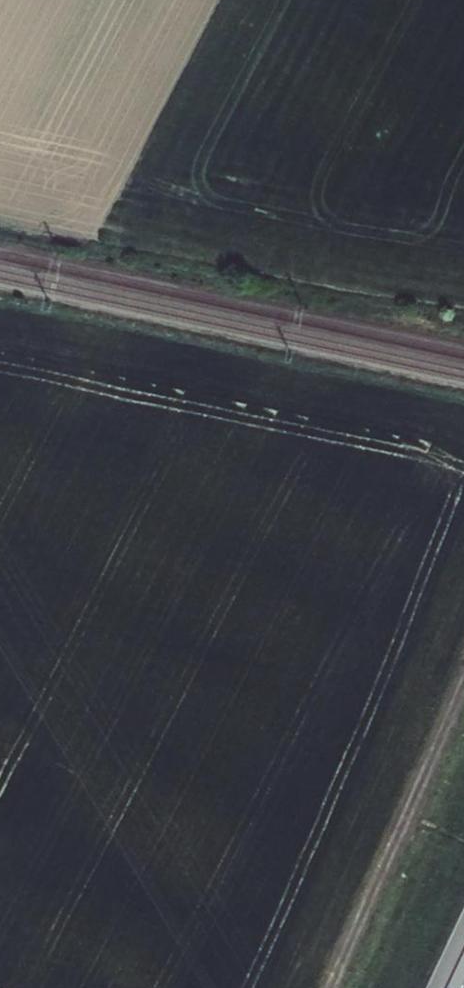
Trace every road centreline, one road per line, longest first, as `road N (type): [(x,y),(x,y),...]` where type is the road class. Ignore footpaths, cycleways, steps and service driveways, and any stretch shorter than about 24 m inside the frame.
road 1 (track): [(326,987),(463,668)]

